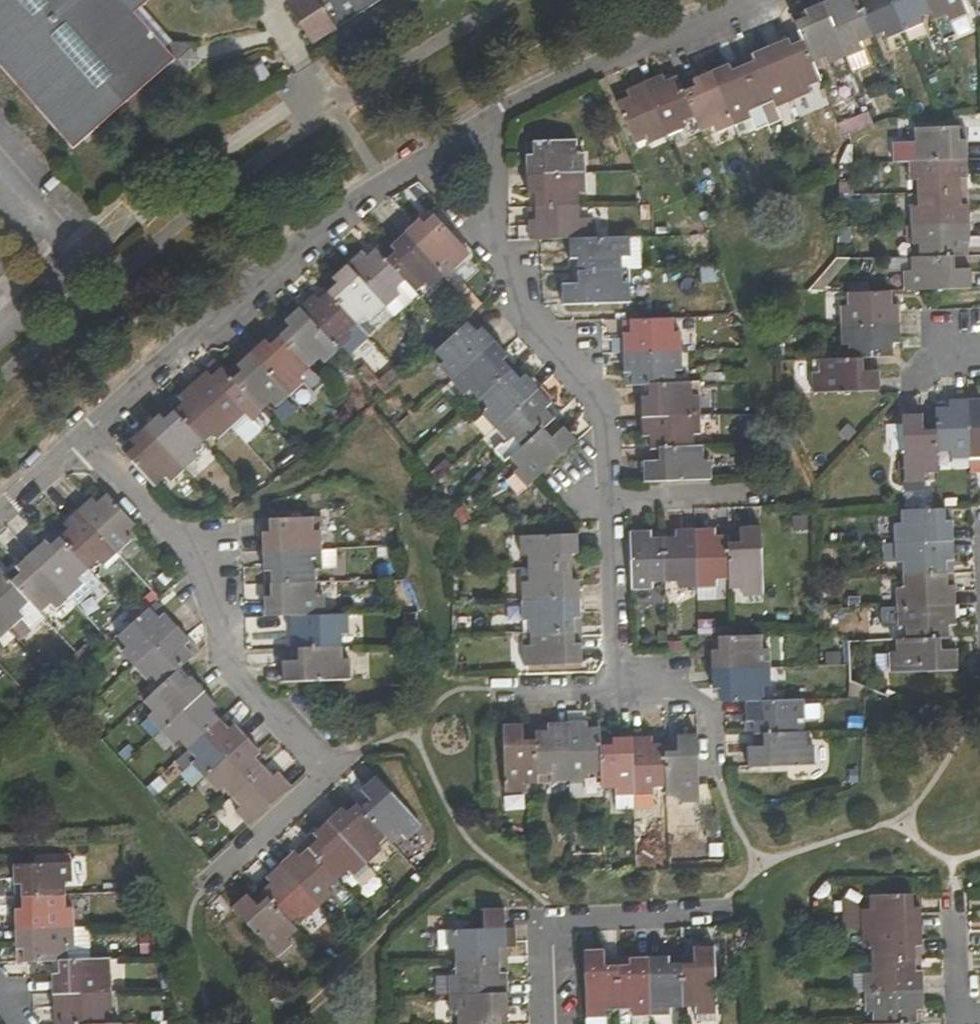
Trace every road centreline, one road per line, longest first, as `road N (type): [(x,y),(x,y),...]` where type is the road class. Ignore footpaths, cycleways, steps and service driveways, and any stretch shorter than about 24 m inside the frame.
road 1 (residential): [(482,121),(502,259),(527,307),(599,403),(618,683)]
road 2 (residential): [(81,434),(188,551),(246,683),(325,768),(200,879)]
road 3 (residential): [(81,434),(334,217),(482,121)]
road 4 (residential): [(482,121),(750,0)]
road 5 (residential): [(541,1023),(542,915),(708,910)]
road 6 (residential): [(716,766),(703,702),(618,683)]
road 7 (residential): [(955,1009),(952,859)]
road 8 (residential): [(618,683),(470,691)]

